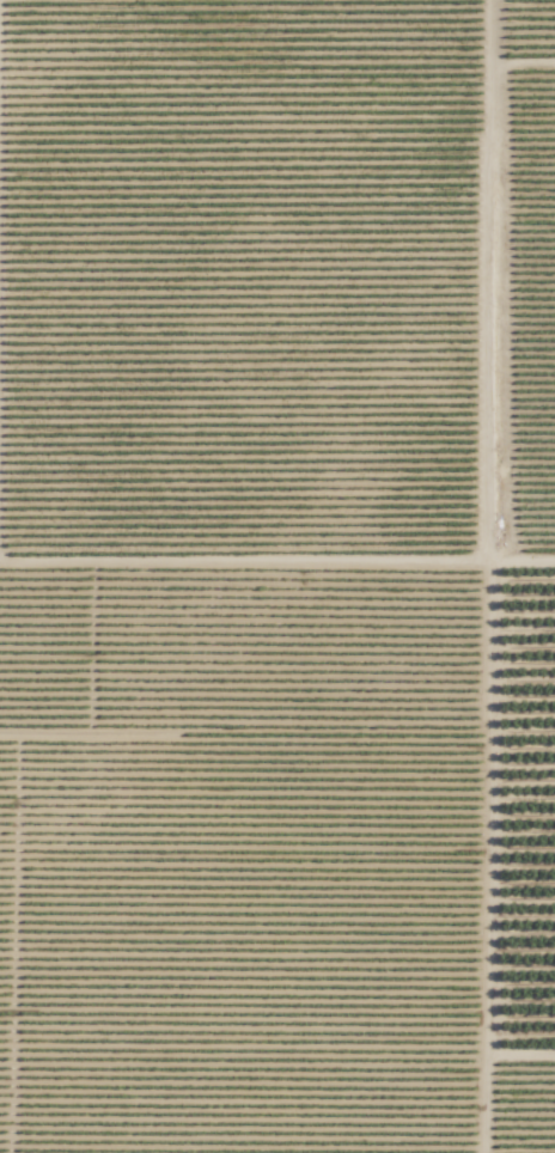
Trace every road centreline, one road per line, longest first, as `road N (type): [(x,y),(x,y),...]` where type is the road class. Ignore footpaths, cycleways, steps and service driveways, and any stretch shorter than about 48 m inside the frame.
road 1 (track): [(482,1152),(491,0)]

